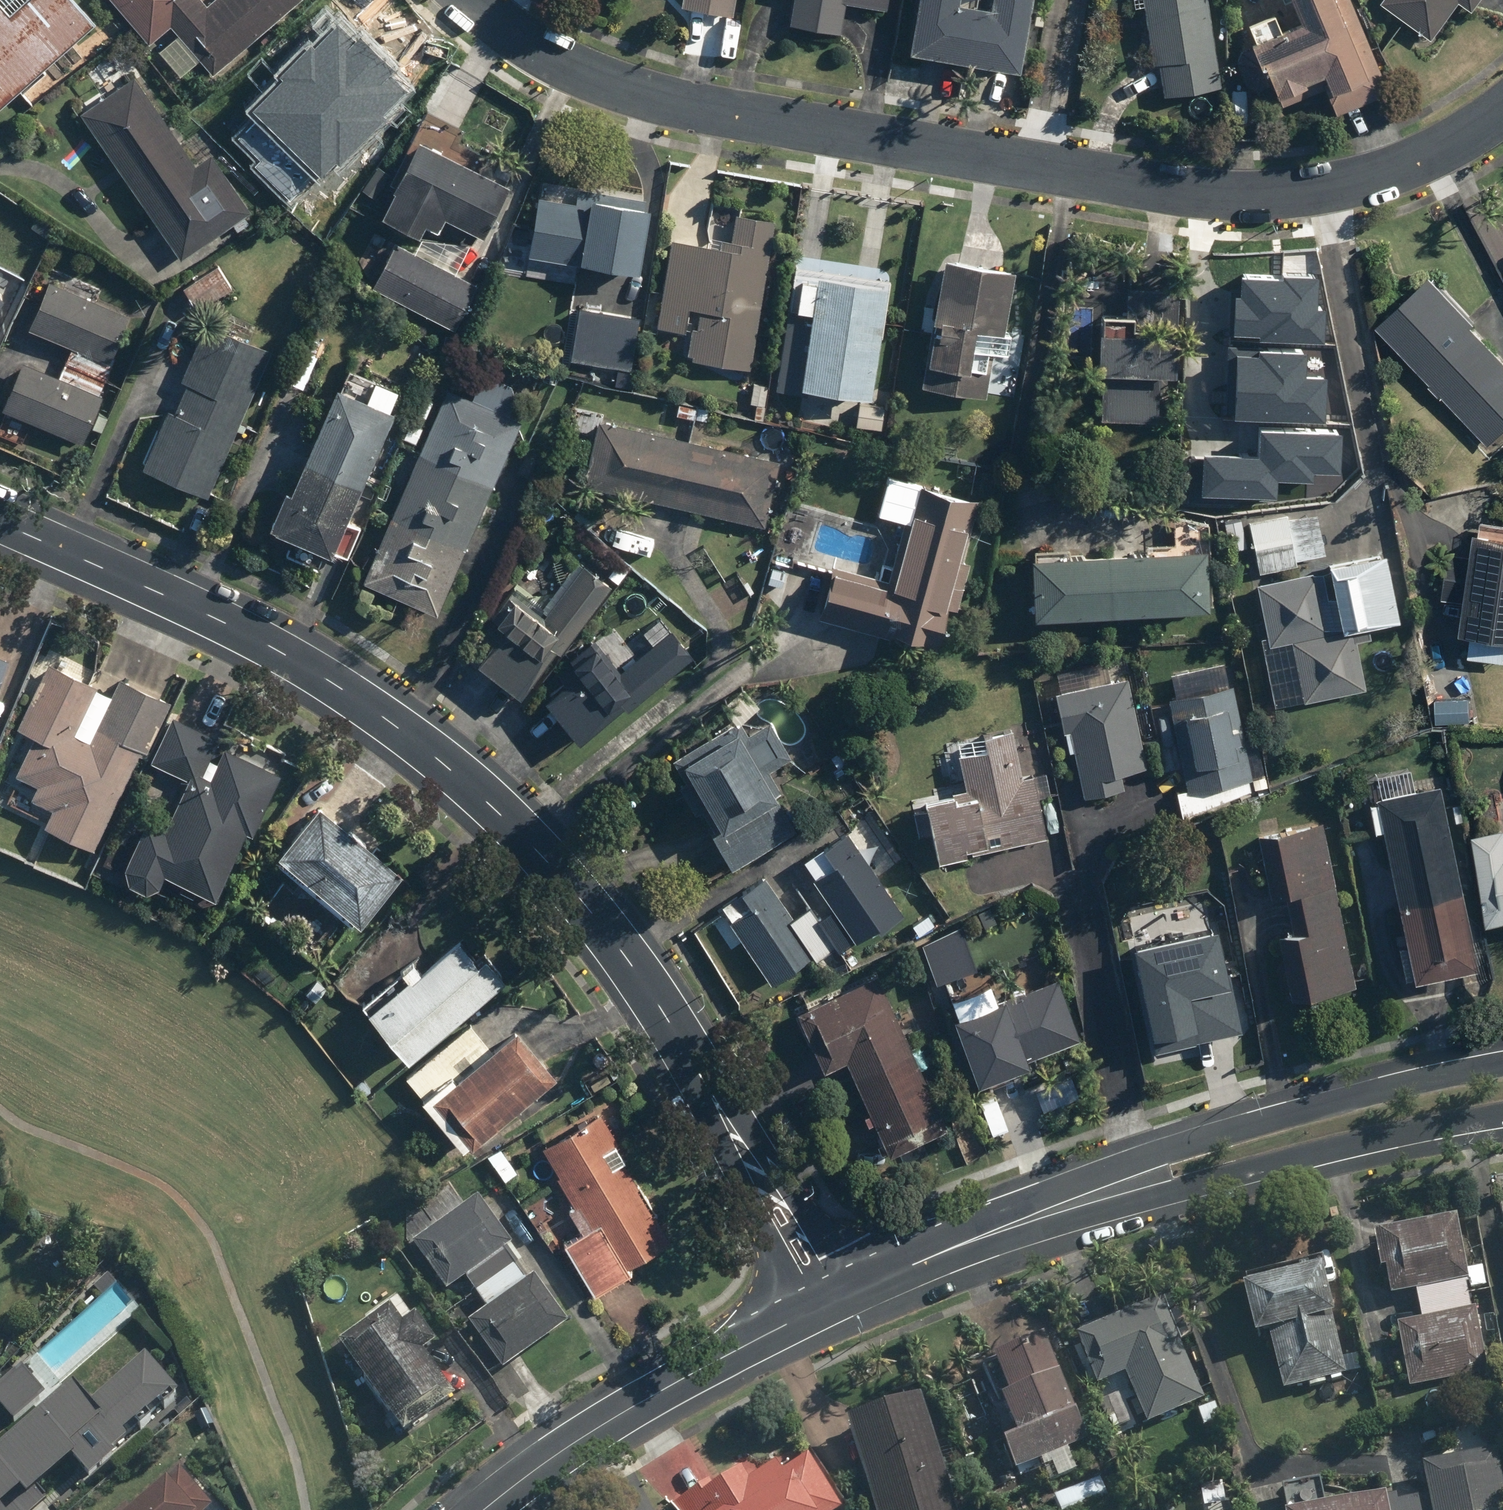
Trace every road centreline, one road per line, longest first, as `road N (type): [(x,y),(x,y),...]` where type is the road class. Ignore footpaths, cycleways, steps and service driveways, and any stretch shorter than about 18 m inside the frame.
road 1 (residential): [(826,1305),(692,1069),(598,926),(458,779),(323,678),(244,634),(0,523)]
road 2 (residential): [(471,0),(552,60),(657,98),(1226,199),(1366,183),(1444,152),(1502,111)]
road 3 (unclassified): [(826,1305),(1000,1208),(1163,1146),(1502,1056)]
road 4 (unclassified): [(1502,1122),(1273,1172),(919,1270),(826,1305)]
road 5 (unclassified): [(826,1305),(637,1401),(482,1509)]

